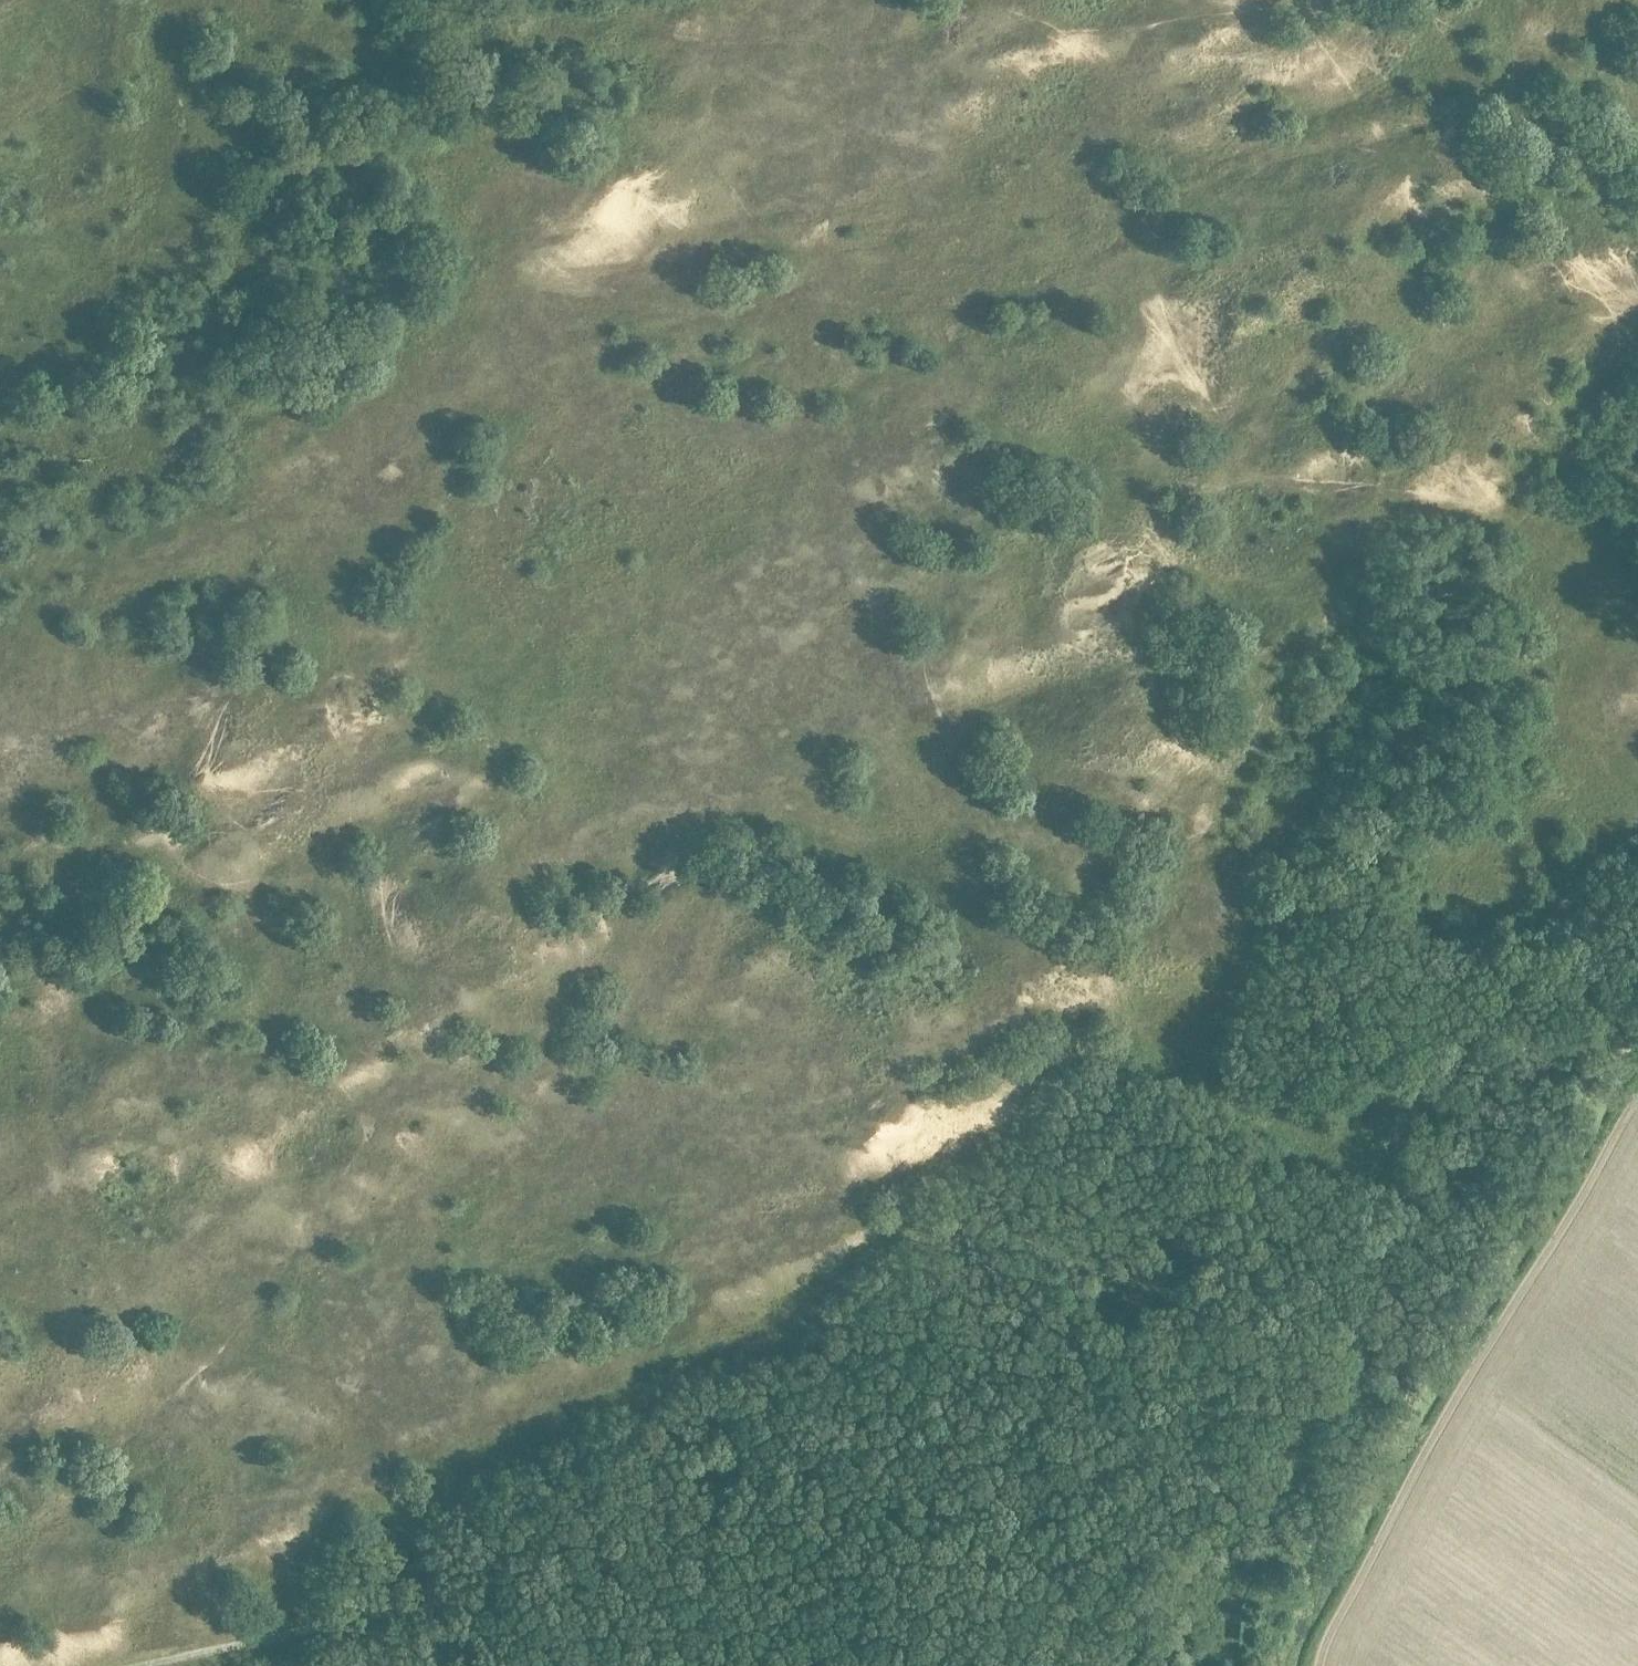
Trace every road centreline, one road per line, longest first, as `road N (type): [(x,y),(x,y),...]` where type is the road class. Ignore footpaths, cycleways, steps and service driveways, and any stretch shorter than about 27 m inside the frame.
road 1 (track): [(1394,1136),(1152,1665)]

